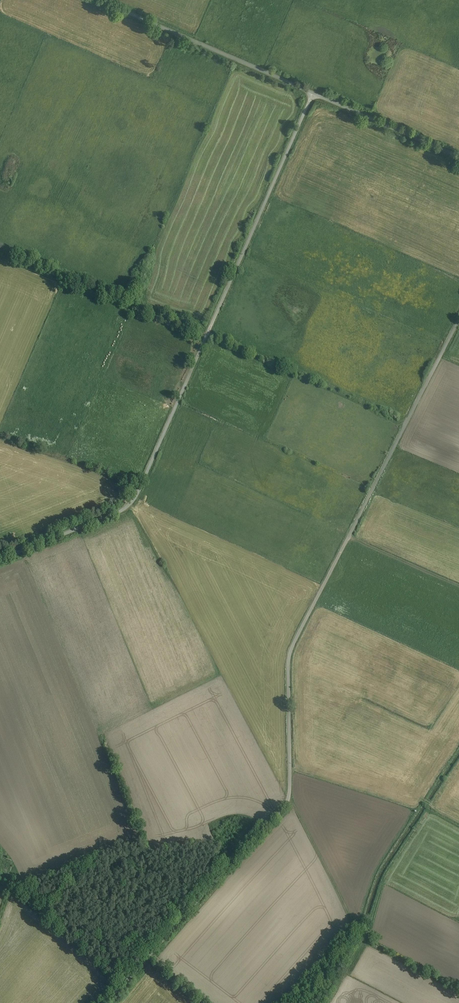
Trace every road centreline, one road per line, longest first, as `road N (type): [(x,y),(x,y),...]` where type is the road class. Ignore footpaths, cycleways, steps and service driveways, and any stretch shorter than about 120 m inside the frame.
road 1 (unclassified): [(458,319),(291,649),(290,799),(108,1002)]
road 2 (unclassified): [(314,93),(137,496),(117,512),(0,559)]
road 3 (track): [(290,799),(362,937),(458,988)]
road 4 (unclassified): [(314,93),(99,0)]
road 5 (unclassified): [(458,157),(314,93)]
road 6 (track): [(348,537),(458,586)]

